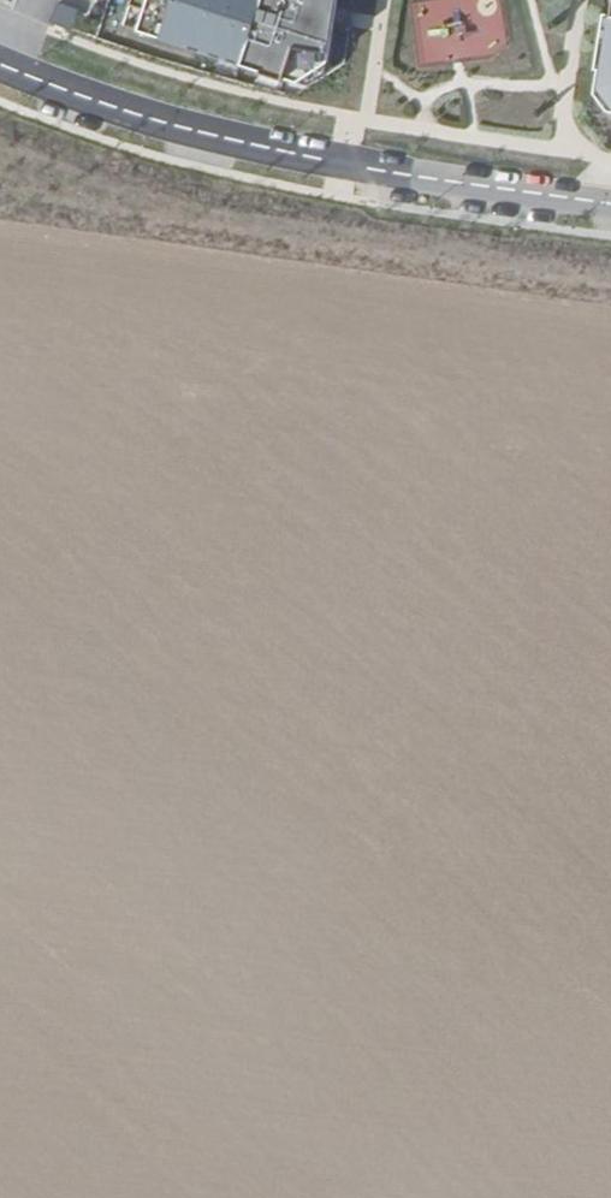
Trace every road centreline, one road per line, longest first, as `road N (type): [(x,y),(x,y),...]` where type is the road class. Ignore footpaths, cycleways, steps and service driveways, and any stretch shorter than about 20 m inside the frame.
road 1 (residential): [(610,204),(191,130),(0,63)]

